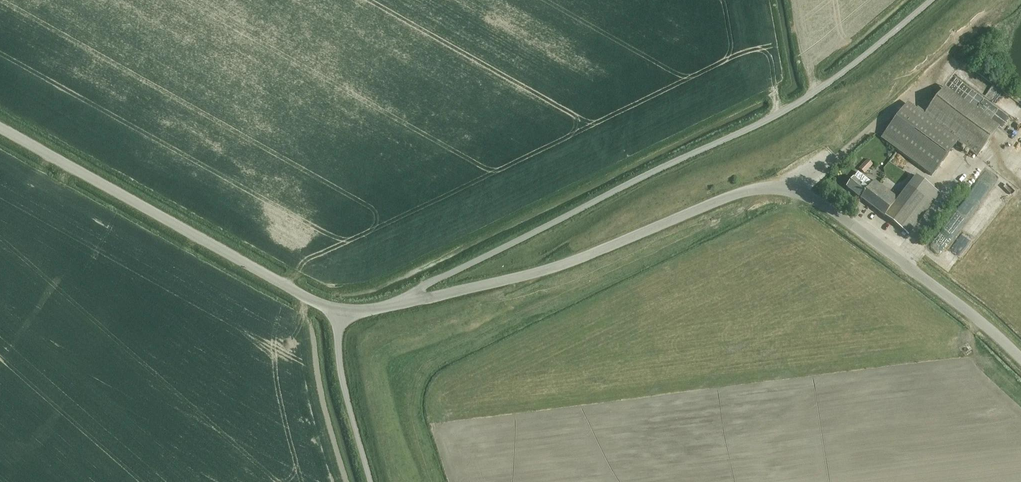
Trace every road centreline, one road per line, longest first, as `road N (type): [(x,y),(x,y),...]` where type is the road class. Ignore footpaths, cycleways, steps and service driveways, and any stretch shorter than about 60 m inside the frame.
road 1 (unclassified): [(1020,359),(864,234),(781,187),(724,198),(537,273),(404,299)]
road 2 (unclassified): [(404,299),(834,77),(925,0)]
road 3 (unclassified): [(334,314),(0,130)]
road 4 (unclassified): [(370,481),(334,314)]

